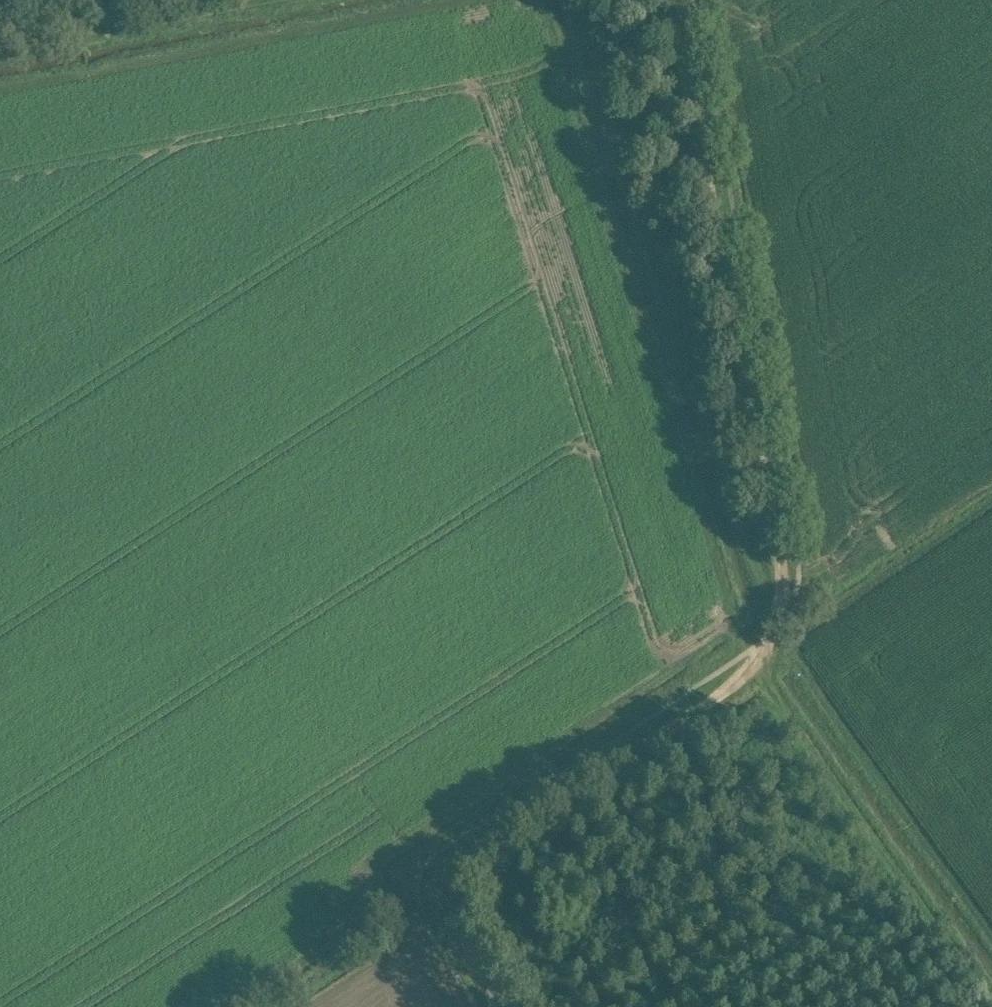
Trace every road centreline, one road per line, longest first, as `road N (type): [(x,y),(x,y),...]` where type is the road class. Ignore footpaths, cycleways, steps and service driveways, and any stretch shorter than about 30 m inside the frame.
road 1 (track): [(501,1006),(444,913),(449,883),(466,855),(621,765),(753,666),(780,620),(783,588),(673,0)]

